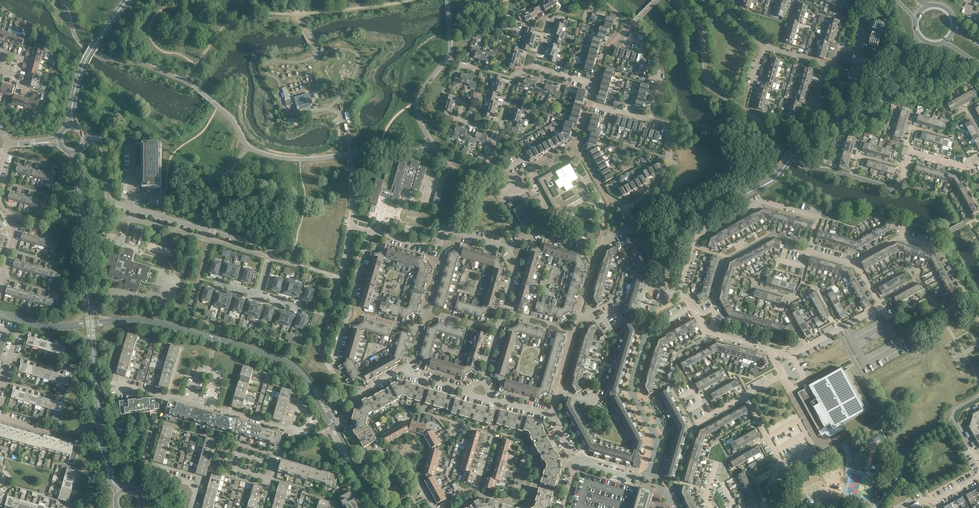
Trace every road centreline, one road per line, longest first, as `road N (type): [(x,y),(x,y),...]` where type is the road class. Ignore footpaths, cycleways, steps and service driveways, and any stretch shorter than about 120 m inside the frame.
road 1 (residential): [(86,140),(103,143),(114,203),(267,248),(258,295)]
road 2 (residential): [(461,234),(445,234),(435,249),(371,231),(333,361)]
road 3 (residential): [(809,251),(817,220),(763,204),(697,237),(679,297)]
road 4 (tertiary): [(650,473),(657,439),(631,388),(658,291)]
road 5 (tertiary): [(780,173),(808,141),(898,74)]
road 6 (residential): [(483,381),(516,269),(510,247)]
road 7 (residential): [(634,224),(652,259),(644,291),(637,313),(621,322),(610,302)]
road 8 (residential): [(510,247),(544,231),(599,243),(634,224)]
road 9 (secondary): [(75,174),(88,304)]
road 10 (secondary): [(93,352),(111,480)]
road 11 (residential): [(777,364),(768,350),(708,331),(690,301),(679,297)]
road 12 (residential): [(286,429),(167,396)]
road 13 (residential): [(764,507),(775,453),(744,397)]

